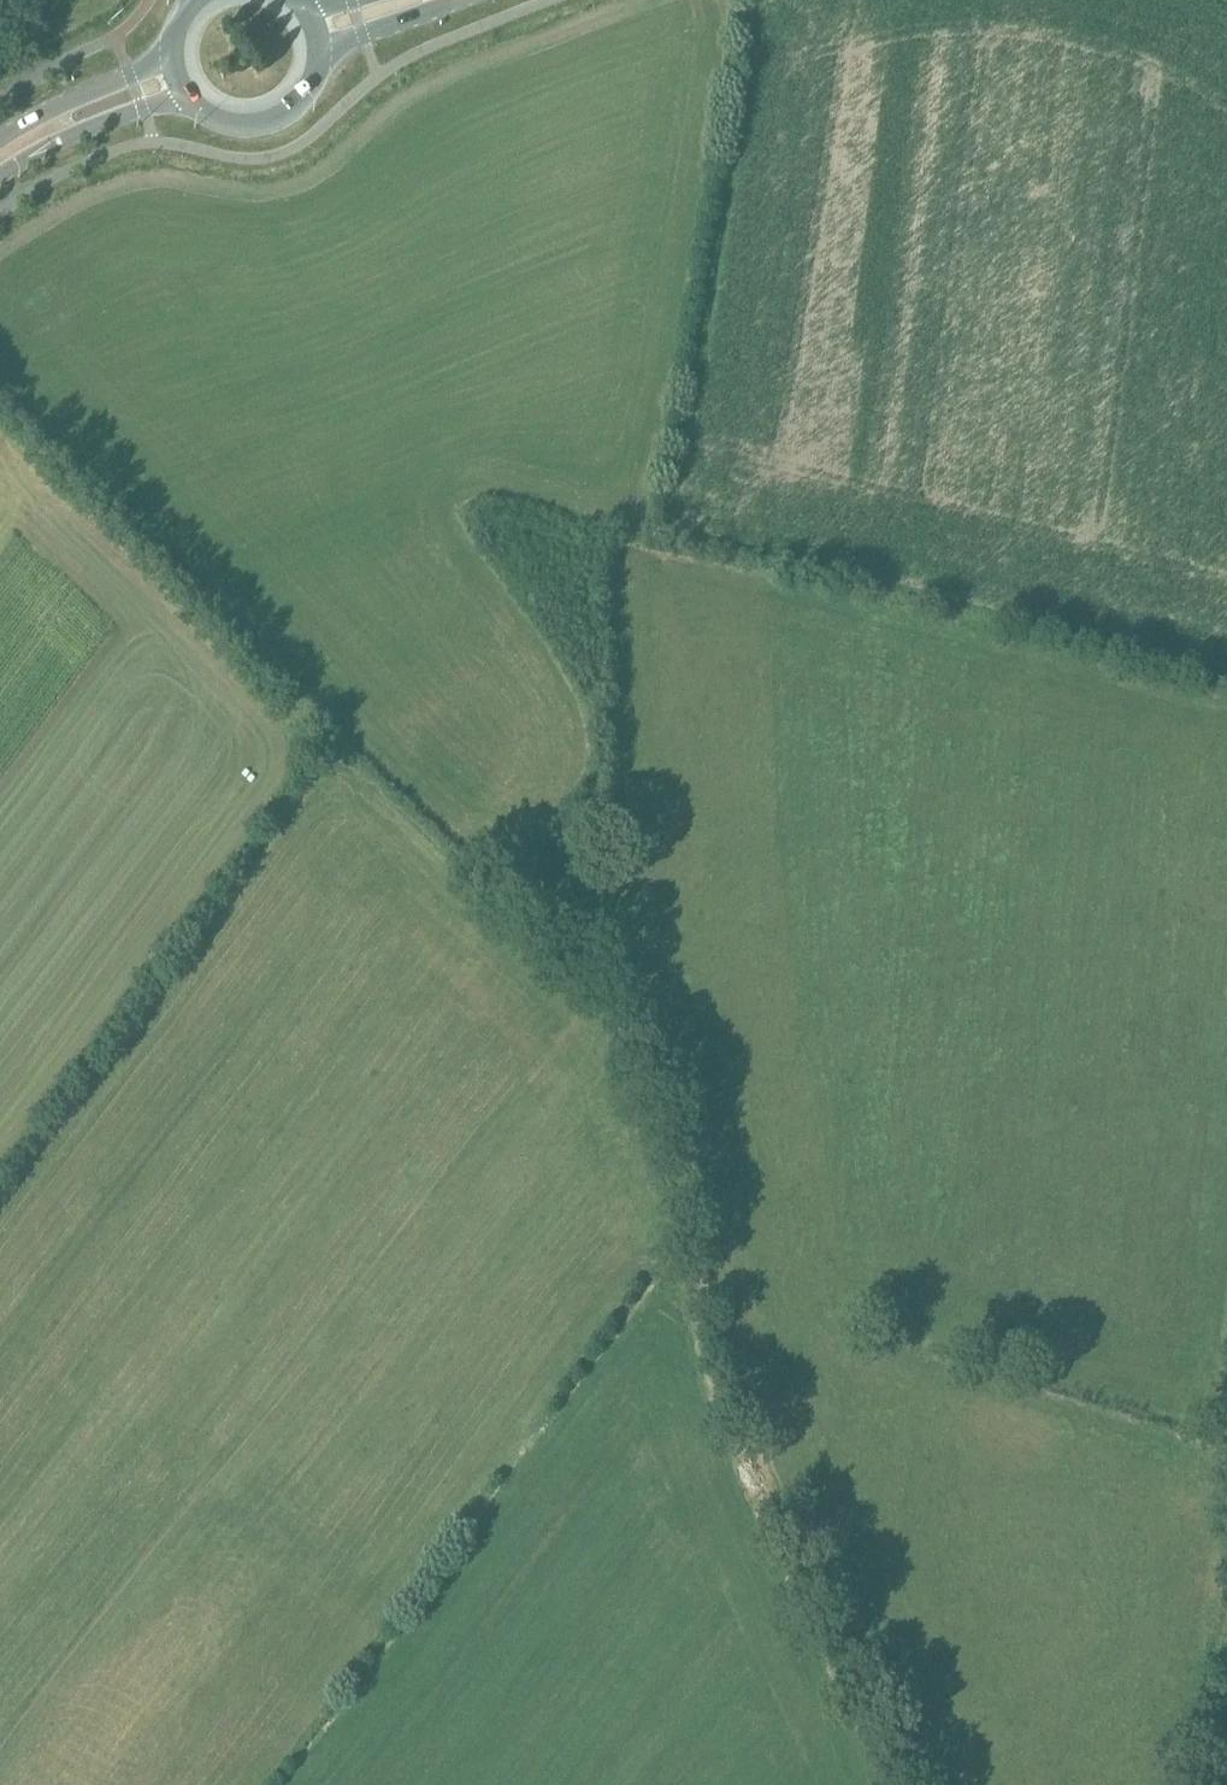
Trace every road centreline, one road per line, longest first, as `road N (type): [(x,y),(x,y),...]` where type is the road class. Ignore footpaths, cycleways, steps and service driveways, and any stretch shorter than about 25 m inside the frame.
road 1 (secondary): [(0,177),(83,130),(192,94)]
road 2 (secondary): [(177,52),(0,137)]
road 3 (secondary): [(192,94),(226,118),(272,116),(298,98),(317,56)]
road 4 (secondary): [(317,56),(439,0)]

